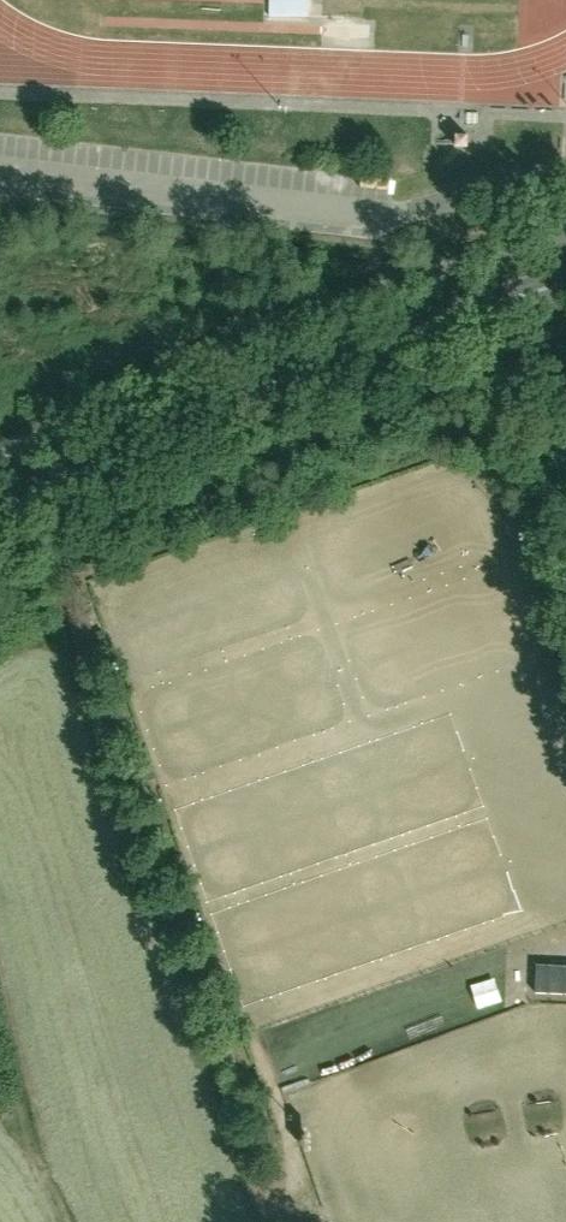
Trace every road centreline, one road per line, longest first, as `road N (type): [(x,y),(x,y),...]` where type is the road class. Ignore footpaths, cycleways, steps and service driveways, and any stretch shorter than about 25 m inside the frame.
road 1 (secondary): [(0,513),(308,364),(565,284)]

